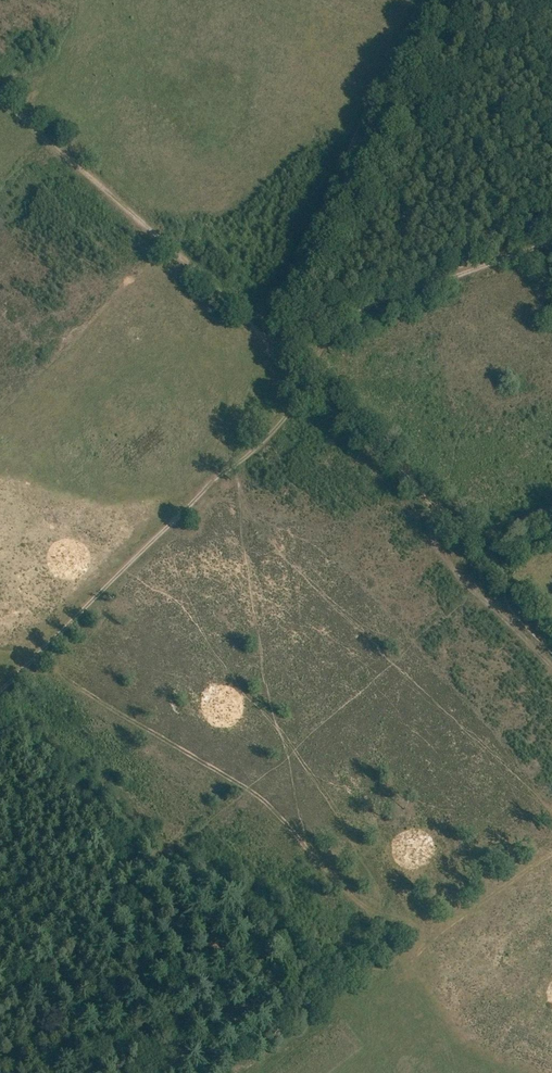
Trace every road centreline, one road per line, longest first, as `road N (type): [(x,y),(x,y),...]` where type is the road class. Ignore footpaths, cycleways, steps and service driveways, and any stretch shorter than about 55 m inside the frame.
road 1 (track): [(313,384),(0,688)]
road 2 (track): [(422,0),(260,334)]
road 3 (track): [(0,94),(269,342)]
road 4 (track): [(269,342),(551,242)]
road 5 (track): [(428,497),(433,538),(445,559),(551,666)]
road 6 (track): [(313,384),(428,497)]

